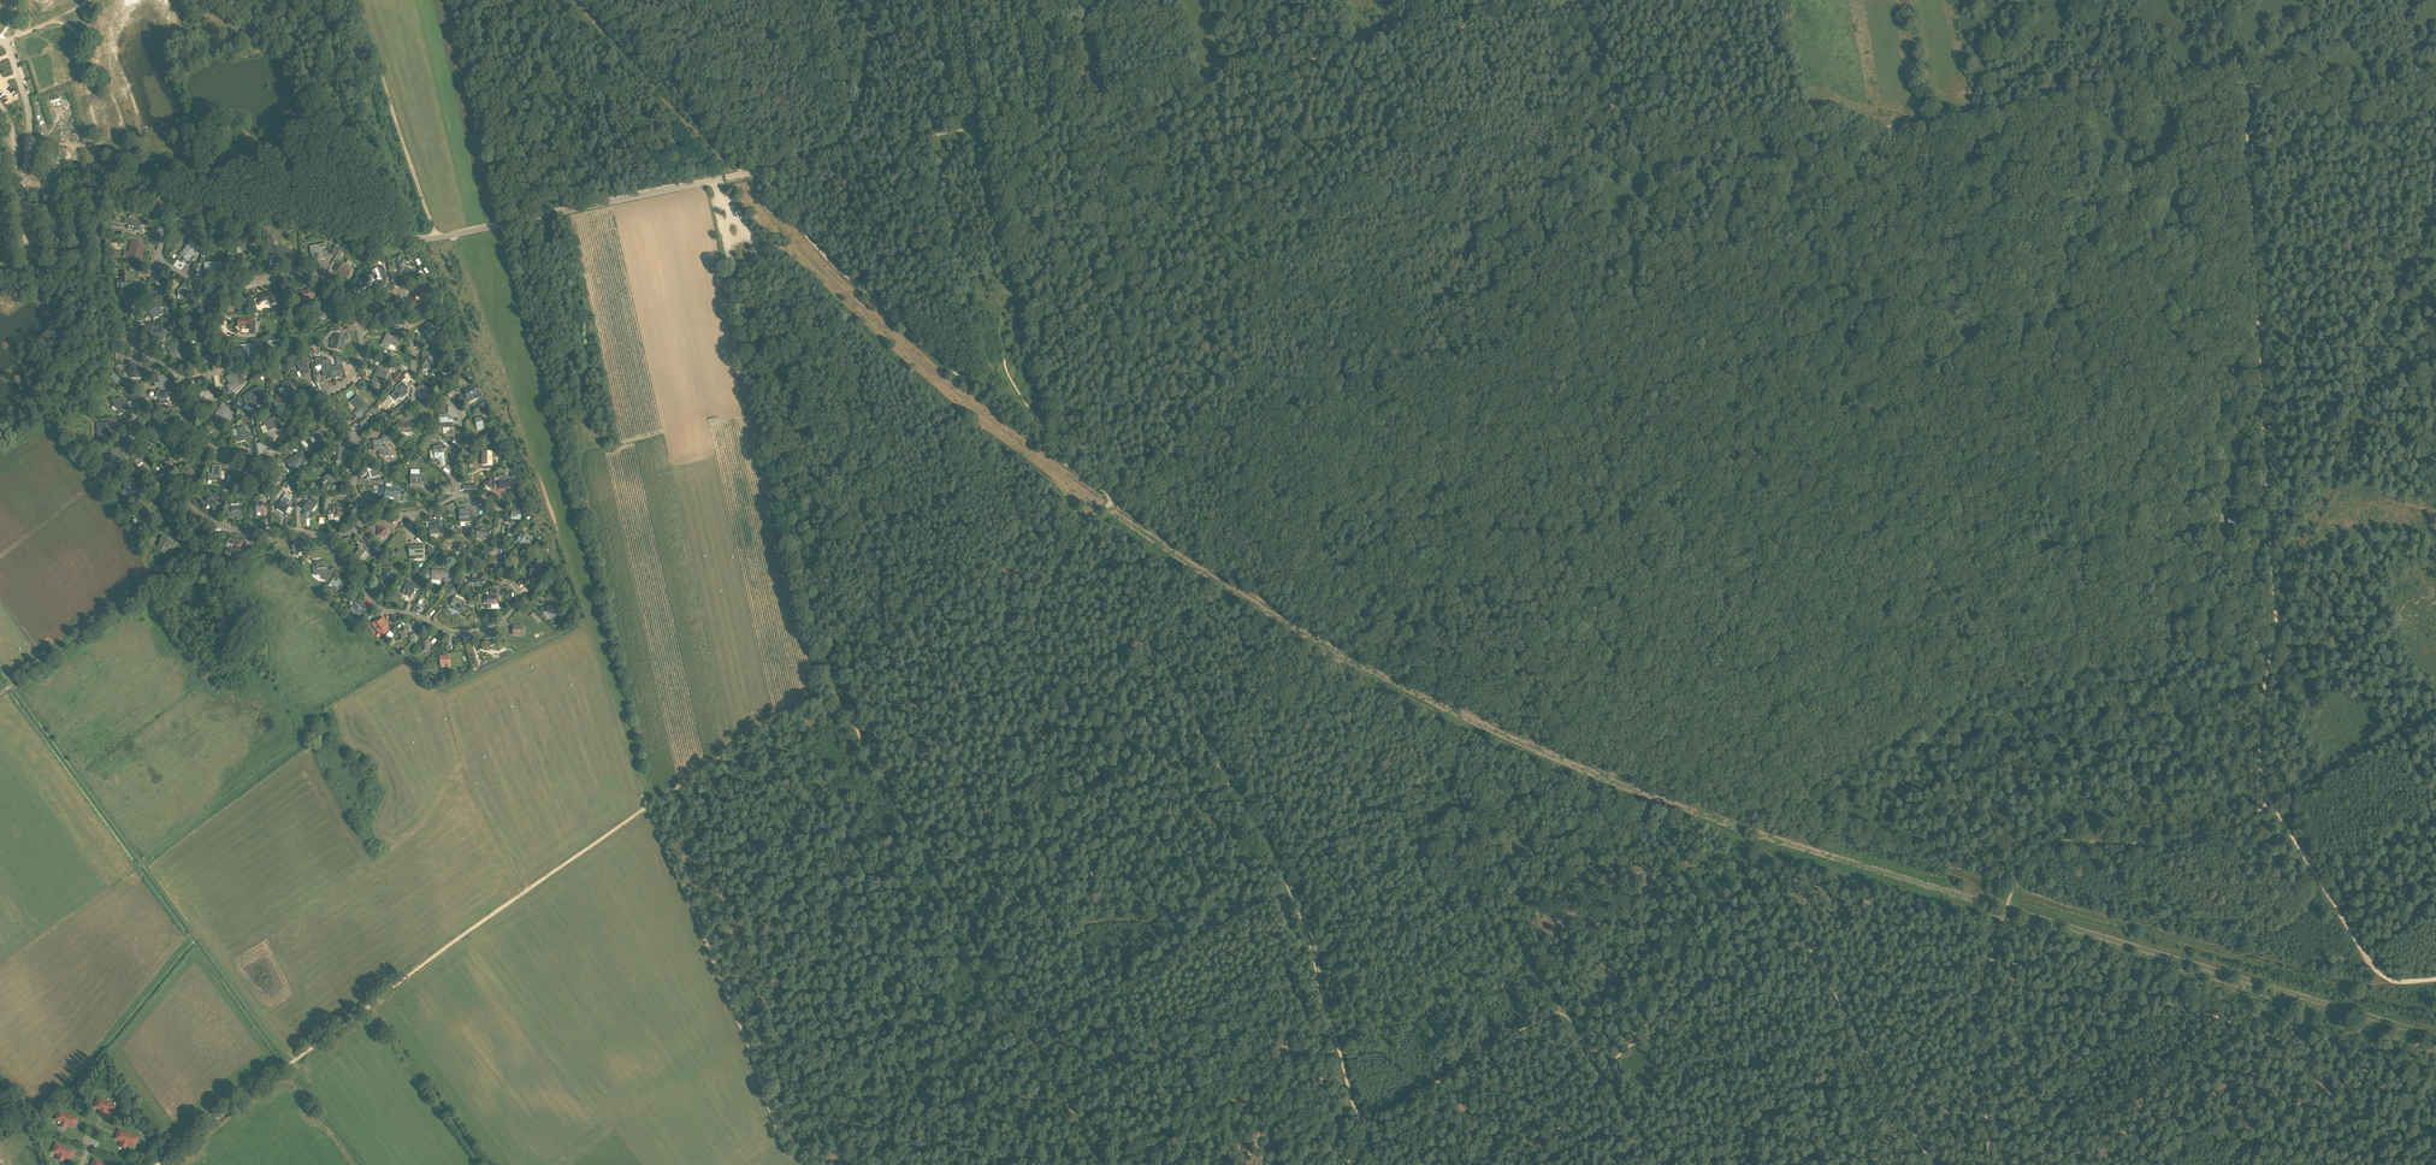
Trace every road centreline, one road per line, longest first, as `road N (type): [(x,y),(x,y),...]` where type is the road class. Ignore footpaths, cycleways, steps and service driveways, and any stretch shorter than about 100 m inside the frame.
road 1 (track): [(528,890),(469,780),(439,691),(341,618),(272,554),(228,566),(191,556),(12,685)]
road 2 (track): [(1117,496),(1190,432),(1231,376),(1238,349),(1269,313),(1283,266),(1326,198),(1452,118),(1546,107),(1615,110)]
road 3 (track): [(2248,83),(2214,74),(2103,85),(1918,129),(1808,116),(1687,128),(1615,110)]
road 4 (track): [(2248,83),(2278,629)]
road 5 (track): [(1108,1164),(842,702)]
road 6 (track): [(2001,923),(2014,885),(2040,853),(2065,845),(2153,848),(2202,840),(2435,711)]
road 7 (track): [(1903,895),(1727,850),(1530,963),(1559,1011)]
road 8 (track): [(2278,629),(2294,557),(2348,450),(2386,325),(2435,203)]
road 9 (unclassified): [(610,202),(417,240),(166,203)]
road 10 (unclassified): [(457,495),(498,505),(497,549),(520,596),(504,622),(484,632),(449,632),(381,609),(320,537)]
road 11 (track): [(2390,982),(2365,957),(2268,794),(2262,740),(2278,629)]
road 12 (track): [(1035,114),(1117,496)]
road 13 (unclassified): [(610,202),(833,151),(850,122),(876,0)]
road 14 (track): [(829,682),(528,890)]
road 15 (track): [(788,1147),(653,808)]
road 16 (track): [(916,837),(984,792),(1027,707),(1151,633)]
road 17 (track): [(1301,60),(1590,0)]
road 18 (unclassified): [(320,537),(229,529),(155,483),(134,420),(156,409),(181,411)]
road 19 (track): [(1151,633),(1292,887)]
road 20 (track): [(1032,1037),(1275,896)]
road 21 (track): [(1035,114),(1301,60)]
road 22 (track): [(1802,938),(1937,1164)]
road 23 (track): [(359,0),(437,238)]
road 24 (track): [(143,864),(295,1060)]
road 25 (track): [(1992,1164),(1977,1013),(2001,923)]
road 26 (track): [(1589,1056),(1802,938)]
road 27 (unclassified): [(325,395),(358,370),(361,355),(359,326),(338,290),(309,271),(233,286)]
road 28 (track): [(719,967),(925,852)]
road 29 (track): [(1361,1119),(1559,1011)]
road 30 (track): [(143,864),(12,685)]
road 31 (track): [(1292,887),(1352,1094)]
road 32 (track): [(1086,519),(1041,526),(914,617)]
road 33 (track): [(528,890),(369,1006)]
road 34 (track): [(842,152),(1035,114)]
road 35 (track): [(486,1164),(369,1006)]
road 36 (unclassified): [(325,395),(307,406),(279,453),(260,459),(218,452),(186,425),(181,411)]
road 37 (track): [(2435,114),(2248,83)]
road 38 (track): [(1559,1011),(1655,1164)]
road 39 (track): [(0,964),(143,864)]
road 40 (track): [(295,1060),(158,1164)]
road 41 (unclassified): [(184,382),(140,345),(135,328),(135,305),(159,258)]
road 42 (unclassified): [(25,182),(30,119),(3,41)]
road 43 (unclassified): [(166,203),(25,182)]
road 44 (unclassified): [(364,502),(355,486),(355,436),(417,396)]
road 45 (track): [(1086,519),(1151,633)]
road 46 (unclassified): [(417,396),(446,400),(461,417),(452,468),(457,495)]
road 47 (unclassified): [(184,382),(222,367),(216,331),(238,304),(233,286)]
road 48 (track): [(825,0),(850,122)]

